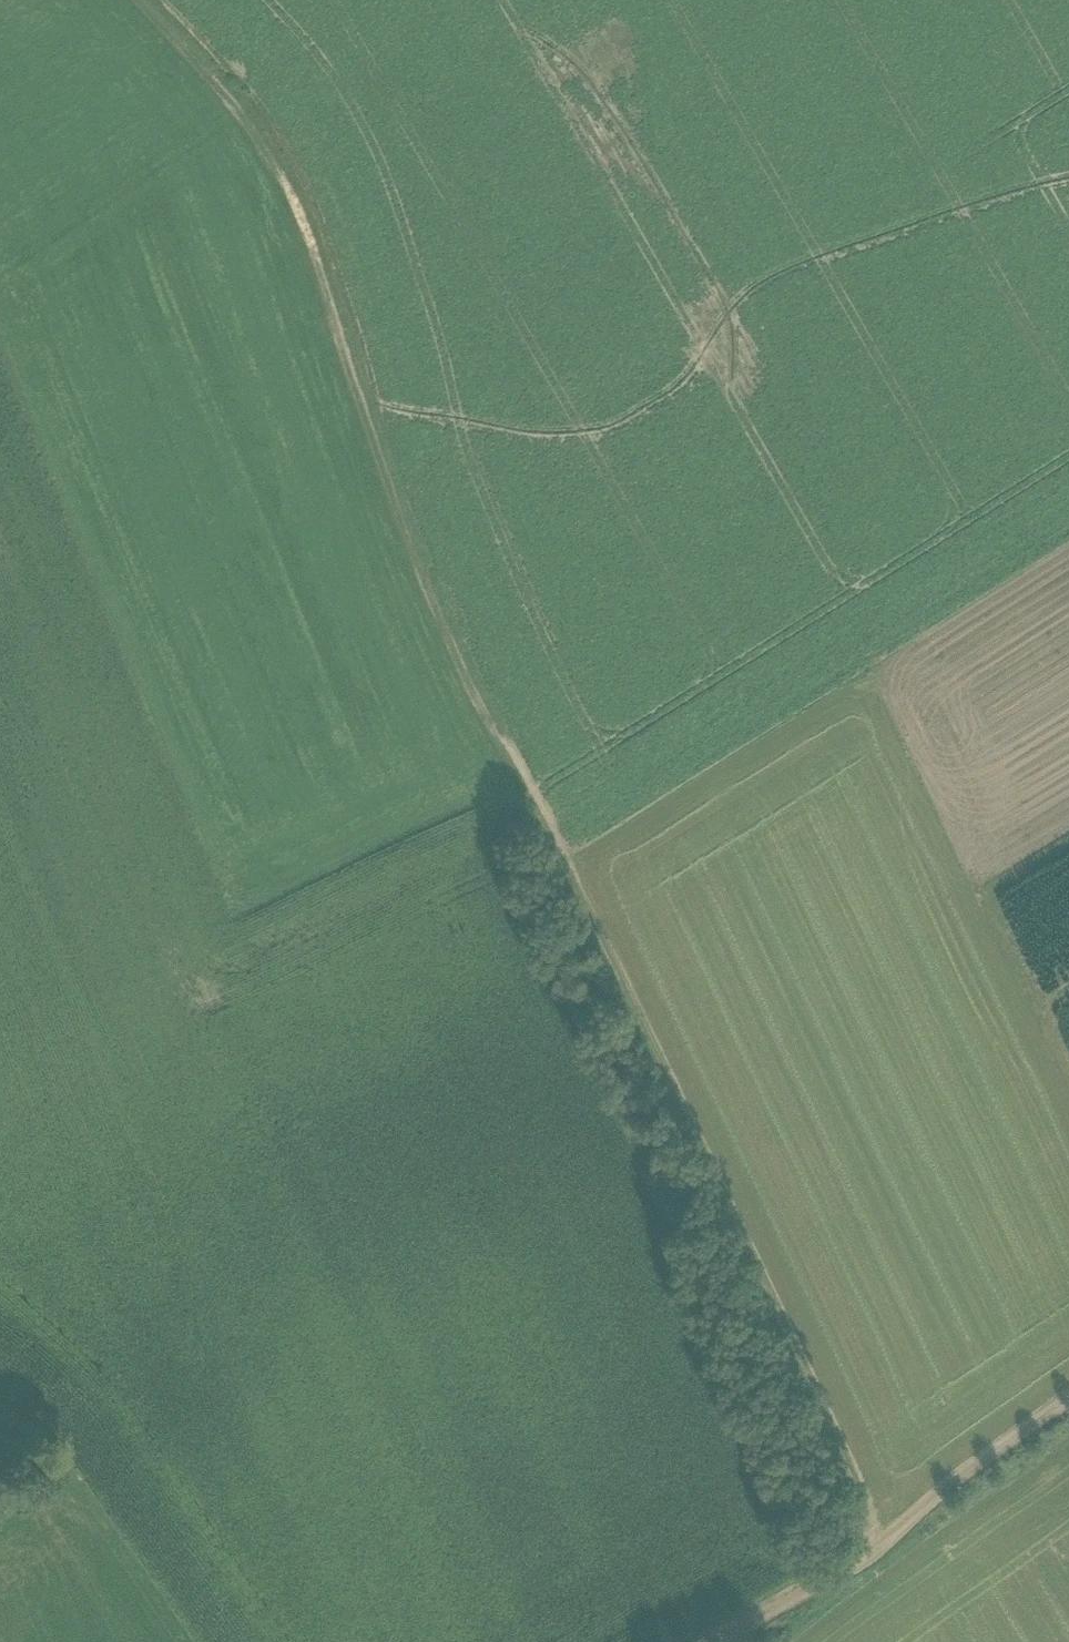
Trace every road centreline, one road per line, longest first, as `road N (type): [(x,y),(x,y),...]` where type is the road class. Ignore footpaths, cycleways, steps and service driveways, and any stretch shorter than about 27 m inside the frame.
road 1 (track): [(1068,1397),(883,1529)]
road 2 (track): [(883,1529),(714,1641)]

